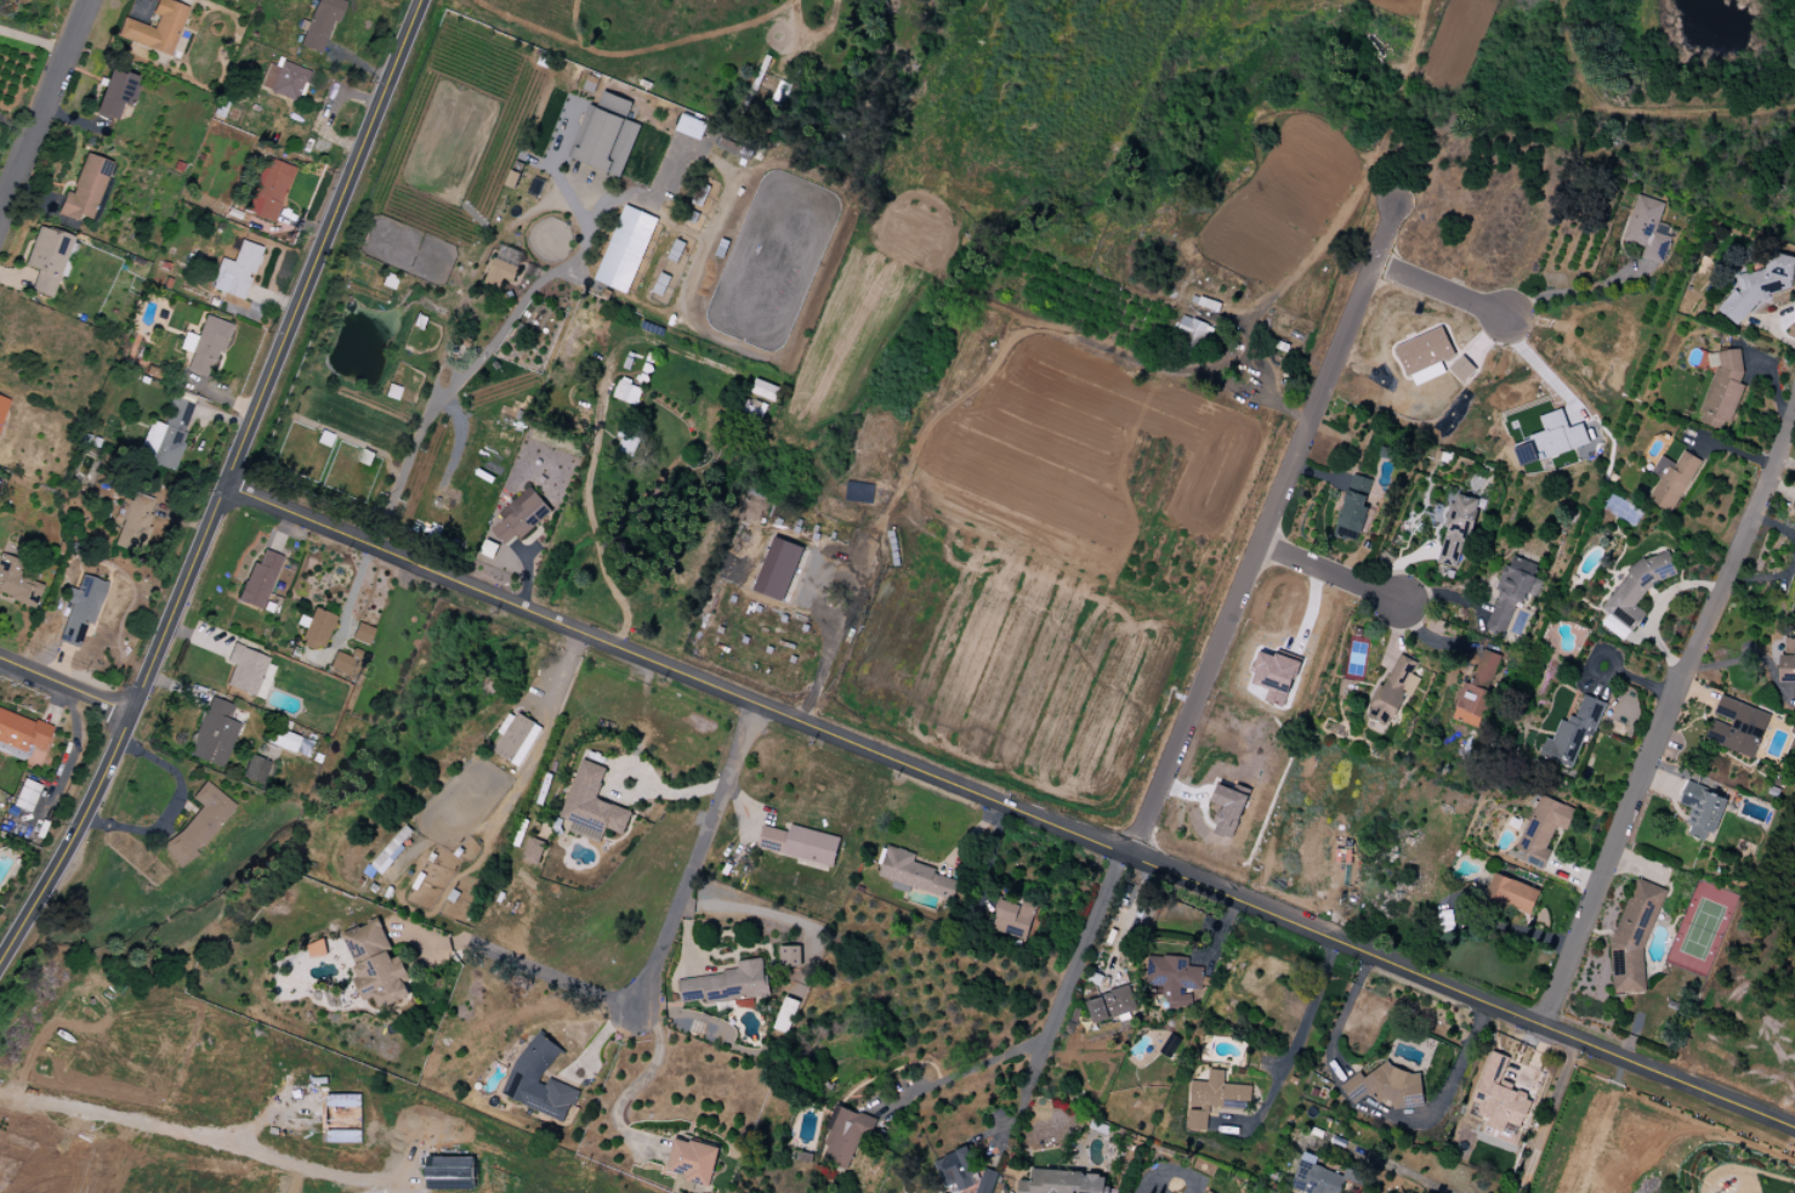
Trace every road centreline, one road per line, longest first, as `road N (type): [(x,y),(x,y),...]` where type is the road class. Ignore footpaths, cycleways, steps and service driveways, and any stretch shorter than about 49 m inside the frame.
road 1 (residential): [(222,487),(1794,1129)]
road 2 (tertiary): [(418,0),(130,714),(67,847),(0,962)]
road 3 (residential): [(1396,203),(1131,854)]
road 4 (residential): [(1543,1024),(1794,397)]
road 5 (residential): [(755,703),(640,1009)]
road 6 (residential): [(1006,1135),(1119,850)]
road 7 (residential): [(84,0),(0,217)]
road 8 (residential): [(1259,542),(1401,603)]
road 9 (residential): [(1371,261),(1507,318)]
road 10 (tertiary): [(0,658),(130,714)]

